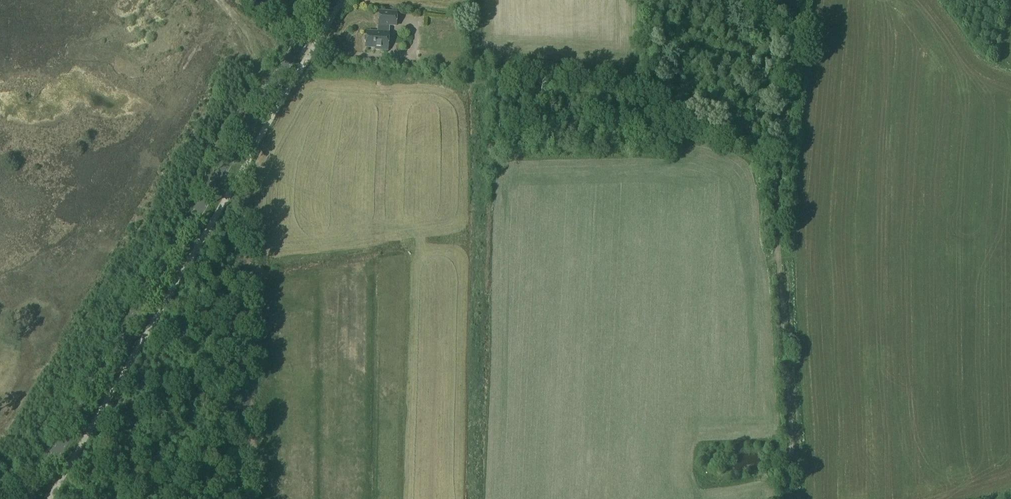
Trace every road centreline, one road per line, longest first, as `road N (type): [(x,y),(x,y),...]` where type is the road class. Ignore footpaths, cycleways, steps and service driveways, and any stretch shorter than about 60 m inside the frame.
road 1 (tertiary): [(30,498),(326,0)]
road 2 (track): [(794,498),(780,189),(795,0)]

